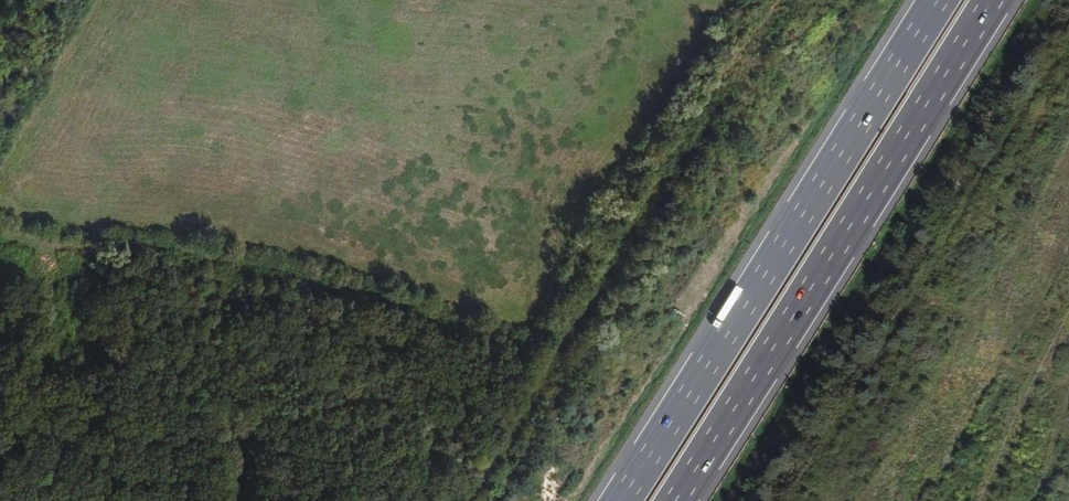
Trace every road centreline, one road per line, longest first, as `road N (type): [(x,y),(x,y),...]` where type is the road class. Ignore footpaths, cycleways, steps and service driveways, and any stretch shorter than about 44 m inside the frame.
road 1 (motorway): [(937,0),(620,500)]
road 2 (motorway): [(677,500),(993,0)]
road 3 (track): [(1068,36),(813,472),(836,500)]
road 4 (track): [(581,324),(781,0)]
road 5 (track): [(896,500),(953,441),(1068,222)]
road 6 (track): [(172,242),(244,455),(230,500)]
road 7 (track): [(561,362),(581,324),(665,311),(687,324)]

